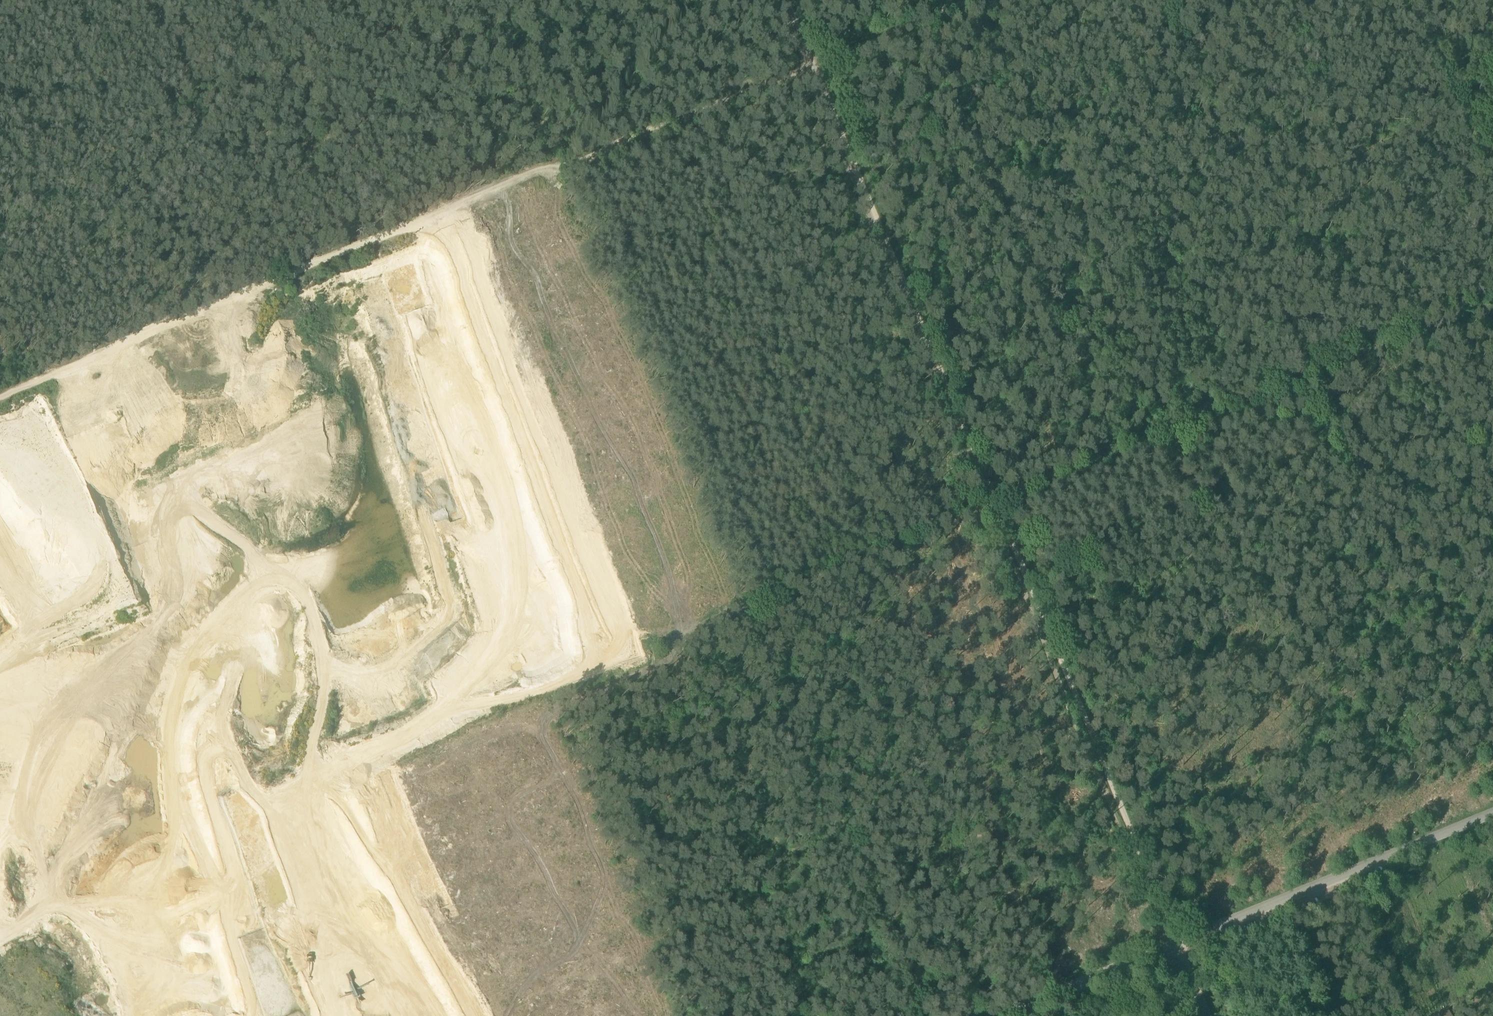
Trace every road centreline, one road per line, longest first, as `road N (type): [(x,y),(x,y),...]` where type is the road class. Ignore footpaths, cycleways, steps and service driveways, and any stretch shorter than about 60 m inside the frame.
road 1 (track): [(784,0),(1205,1015)]
road 2 (track): [(0,398),(971,0)]
road 3 (track): [(1492,305),(784,591)]
road 4 (unclassified): [(1008,1015),(1492,815)]

